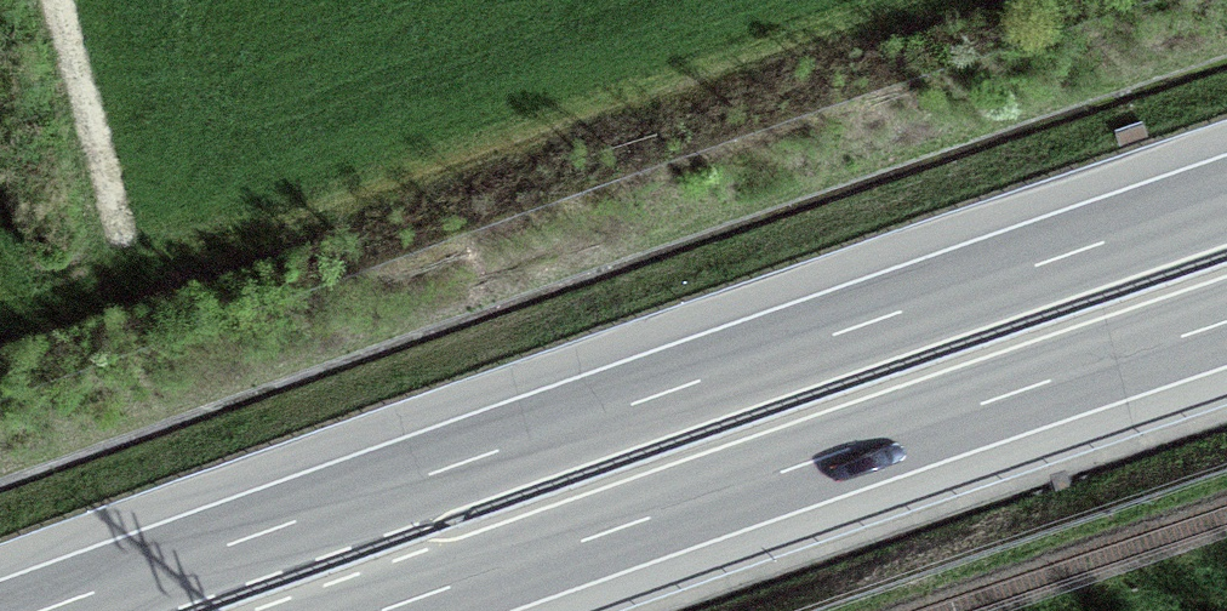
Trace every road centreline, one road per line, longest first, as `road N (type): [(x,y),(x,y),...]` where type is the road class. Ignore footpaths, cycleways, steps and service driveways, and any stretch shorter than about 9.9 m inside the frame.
road 1 (motorway): [(1226,202),(47,610)]
road 2 (motorway): [(388,610),(1226,322)]
road 3 (track): [(58,0),(113,200)]

